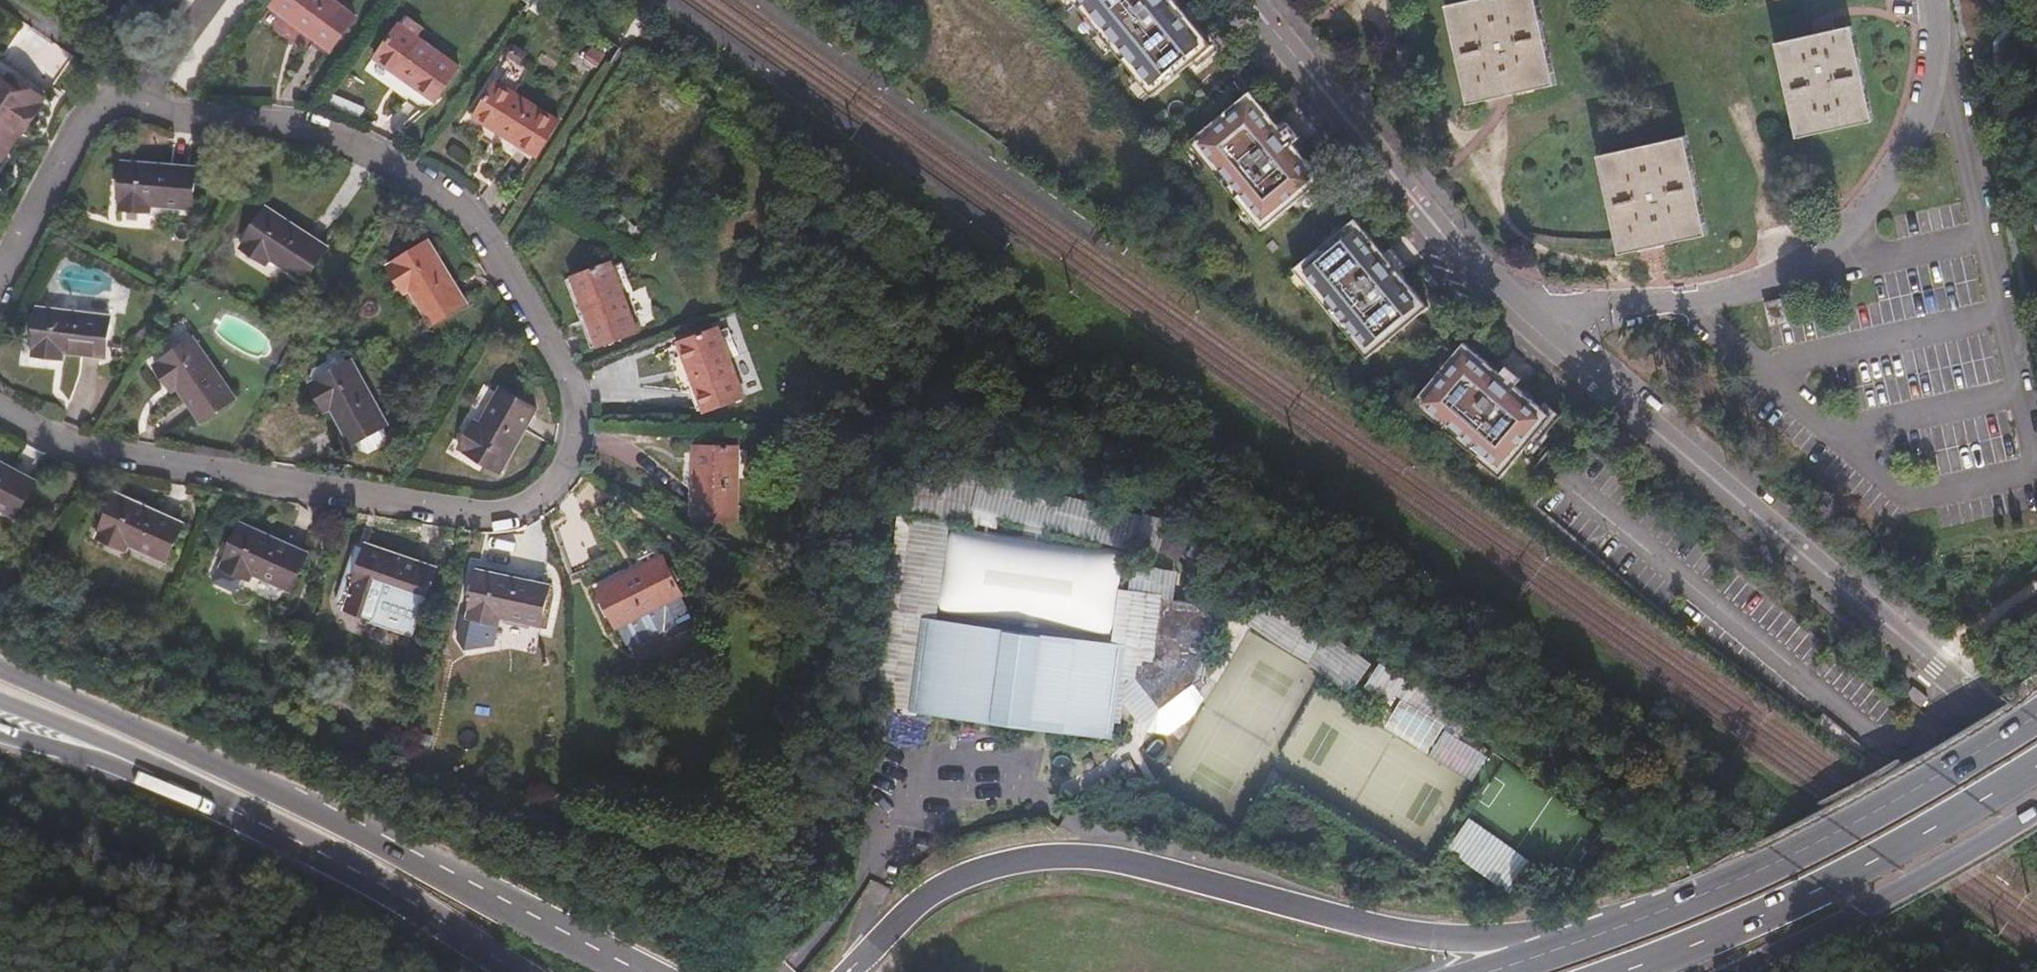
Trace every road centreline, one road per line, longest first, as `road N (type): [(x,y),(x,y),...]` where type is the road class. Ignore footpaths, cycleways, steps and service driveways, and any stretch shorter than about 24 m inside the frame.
road 1 (residential): [(0,274),(62,156),(89,114),(110,103),(338,133),(470,213),(578,394),(580,421),(561,471),(537,496),(484,513),(57,441)]
road 2 (tertiary): [(1251,0),(1446,238),(1517,308),(2036,750)]
road 3 (trunk): [(1550,953),(1507,935),(1411,932),(1073,857),(988,869),(954,884),(889,929),(849,971)]
road 4 (primary): [(620,971),(286,798),(0,667)]
road 5 (trunk): [(2036,715),(1783,860),(1550,953)]
road 6 (trunk): [(1620,971),(1806,896),(2036,768)]
road 7 (primary): [(185,787),(352,868),(520,971)]
road 8 (trunk): [(1738,971),(2036,814)]
road 9 (primary): [(0,702),(159,766),(185,787)]
road 10 (trunk): [(0,735),(185,787)]

